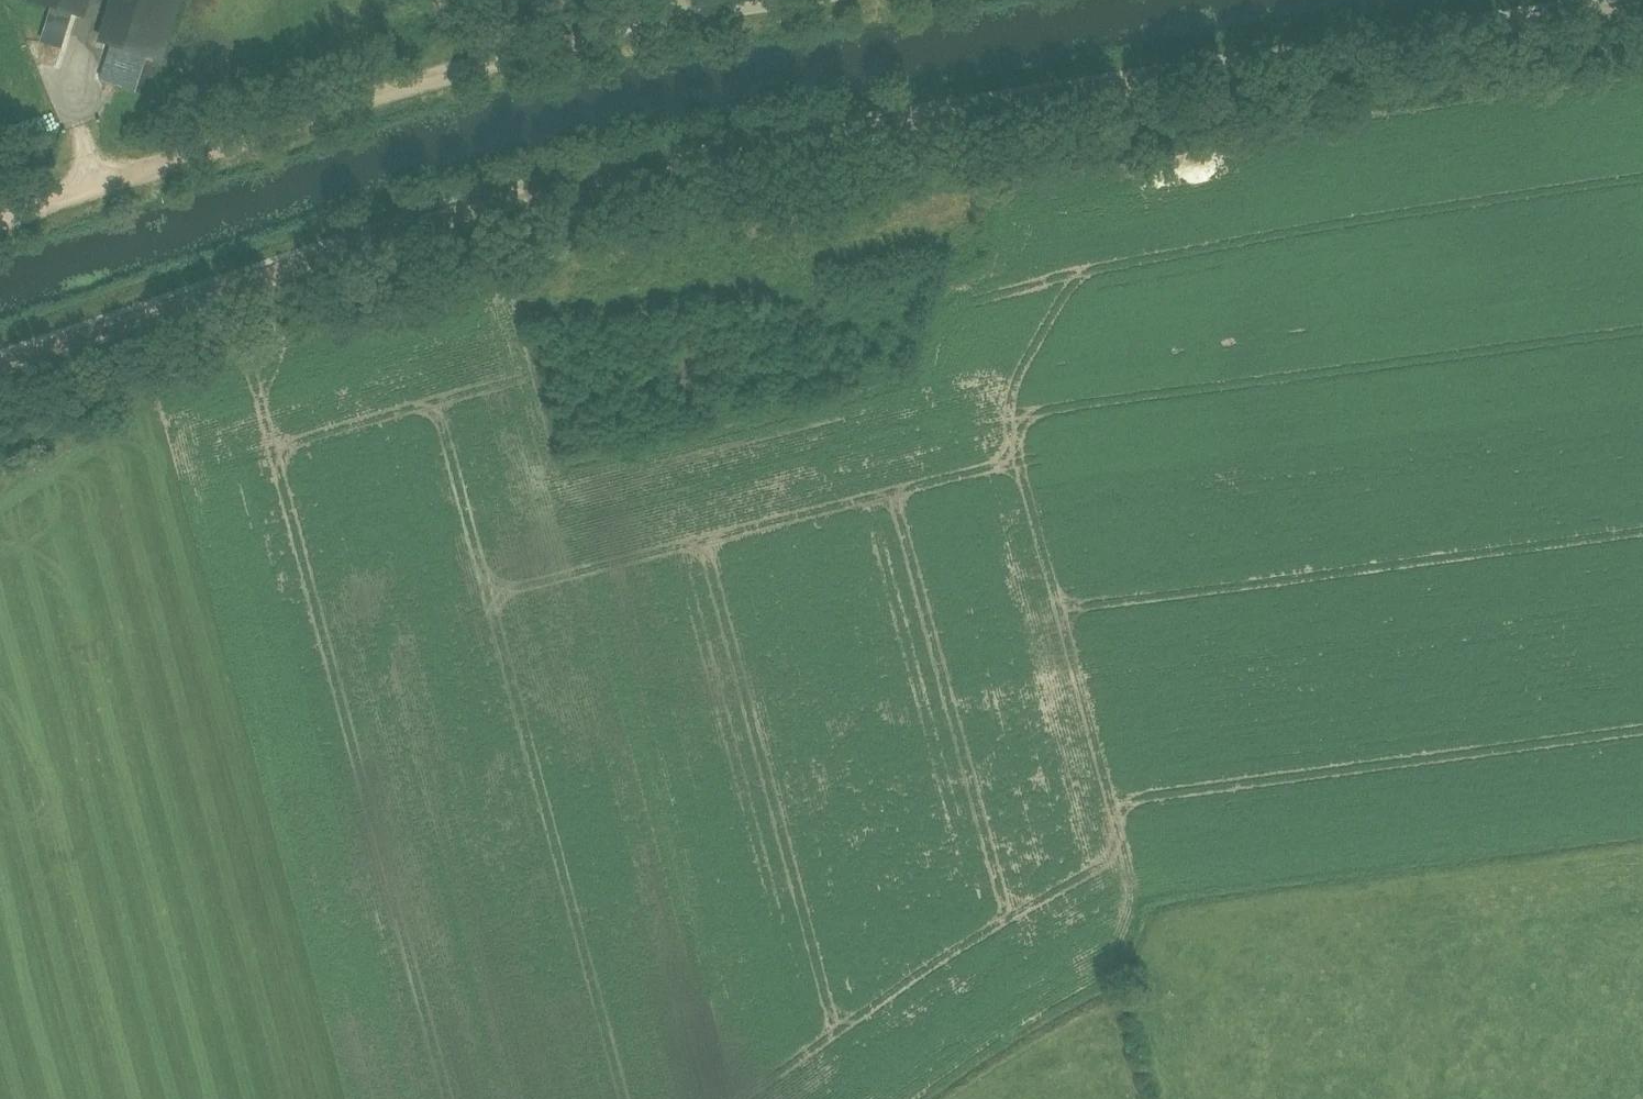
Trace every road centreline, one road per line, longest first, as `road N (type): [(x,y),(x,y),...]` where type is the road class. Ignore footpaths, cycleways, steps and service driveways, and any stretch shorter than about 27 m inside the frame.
road 1 (track): [(1642,6),(1079,95),(752,159),(376,250),(0,372)]
road 2 (unclassified): [(0,219),(448,68),(780,0)]

